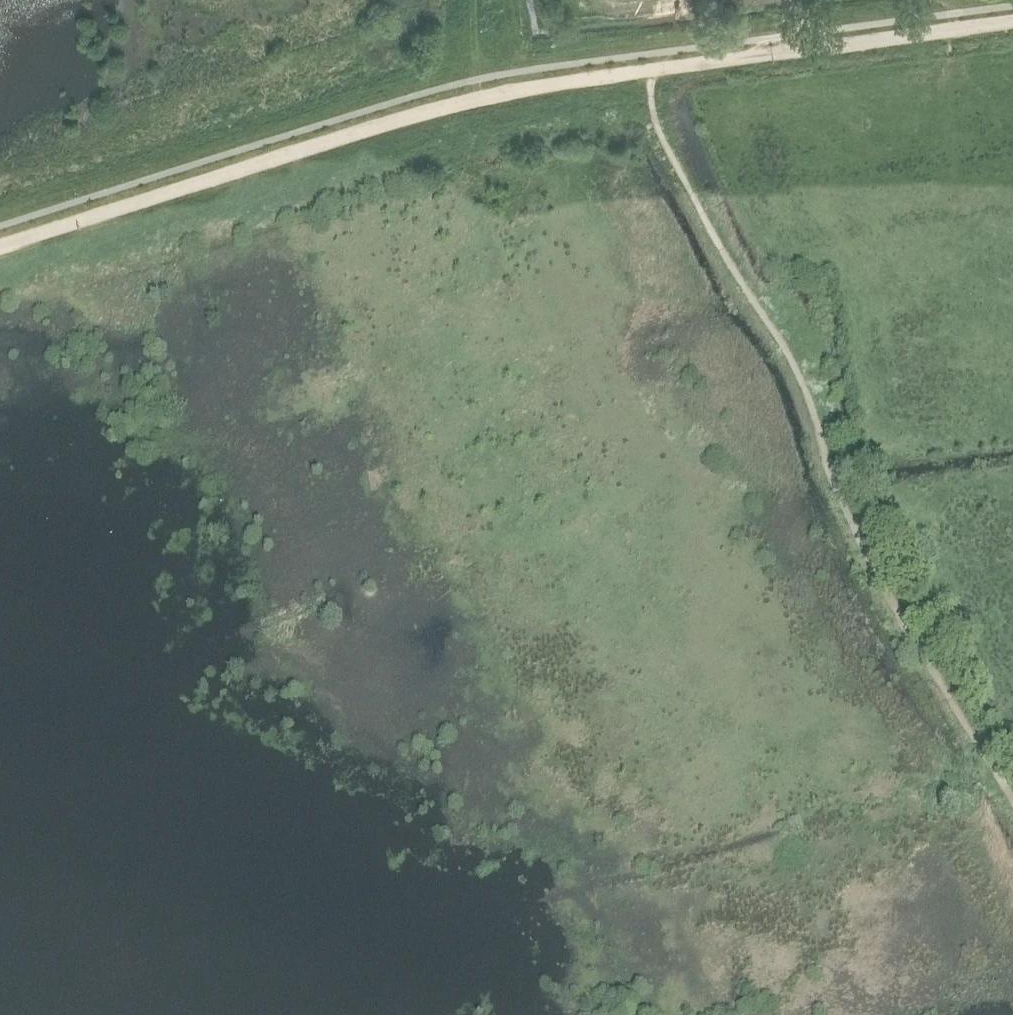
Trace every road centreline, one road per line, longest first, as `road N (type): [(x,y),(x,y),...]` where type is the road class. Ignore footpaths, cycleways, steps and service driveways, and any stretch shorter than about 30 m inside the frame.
road 1 (track): [(0,245),(501,94),(1012,22)]

